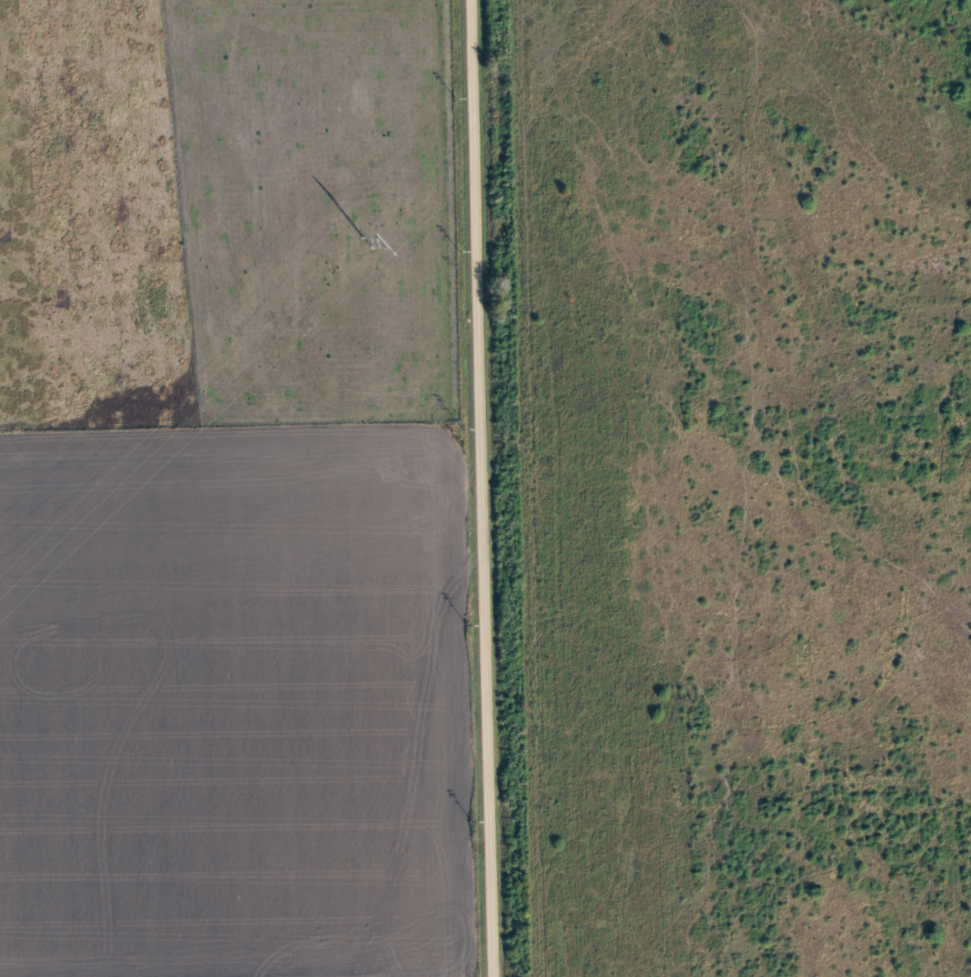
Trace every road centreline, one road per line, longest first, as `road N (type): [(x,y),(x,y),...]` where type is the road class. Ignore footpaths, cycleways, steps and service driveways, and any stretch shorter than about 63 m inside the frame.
road 1 (tertiary): [(493,976),(473,0)]

